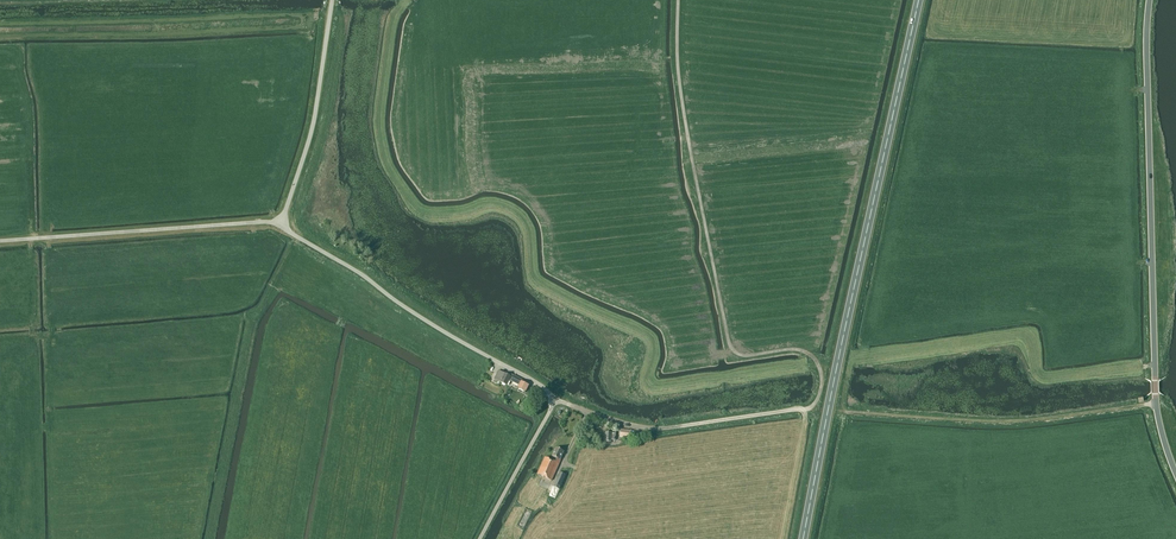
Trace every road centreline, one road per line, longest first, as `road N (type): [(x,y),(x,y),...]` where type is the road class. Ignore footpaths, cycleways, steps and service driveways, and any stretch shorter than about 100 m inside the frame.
road 1 (unclassified): [(332,0),(316,111),(280,227),(533,380),(552,401)]
road 2 (trunk): [(803,538),(918,0)]
road 3 (track): [(809,410),(821,375),(811,355),(746,357),(728,344),(682,98),(679,0)]
road 4 (unclassified): [(1175,473),(1155,392),(1149,0)]
road 5 (track): [(846,377),(846,411),(1010,421),(1156,402)]
road 6 (unclassified): [(552,401),(480,538)]
road 7 (track): [(809,410),(658,429)]

